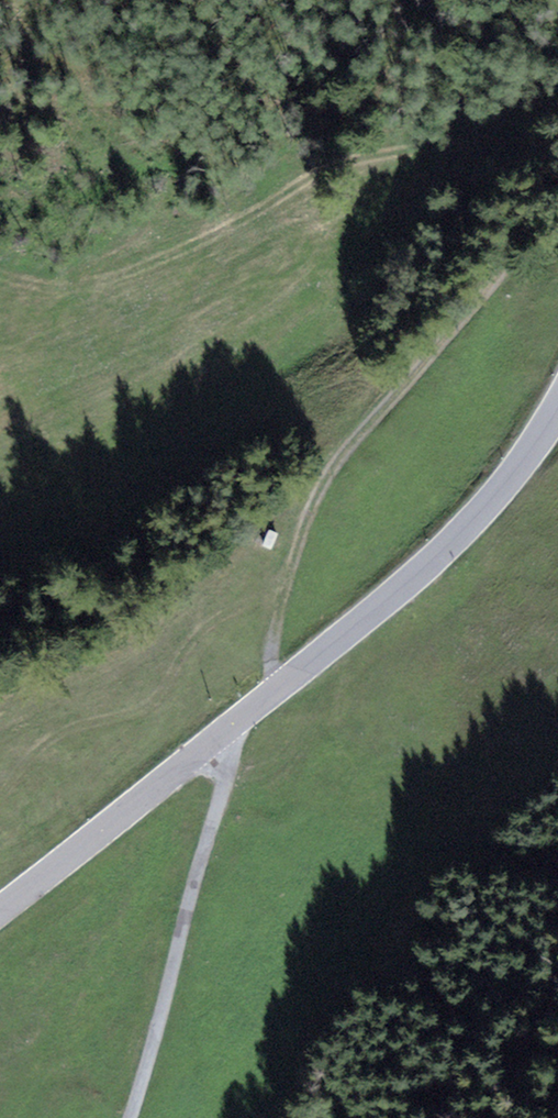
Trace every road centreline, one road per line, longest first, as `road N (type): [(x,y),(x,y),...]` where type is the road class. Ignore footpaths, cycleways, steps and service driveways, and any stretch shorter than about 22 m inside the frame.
road 1 (tertiary): [(557,414),(446,551),(0,911)]
road 2 (track): [(279,687),(272,646),(326,475),(557,197)]
road 3 (track): [(230,727),(233,751),(129,1117)]

